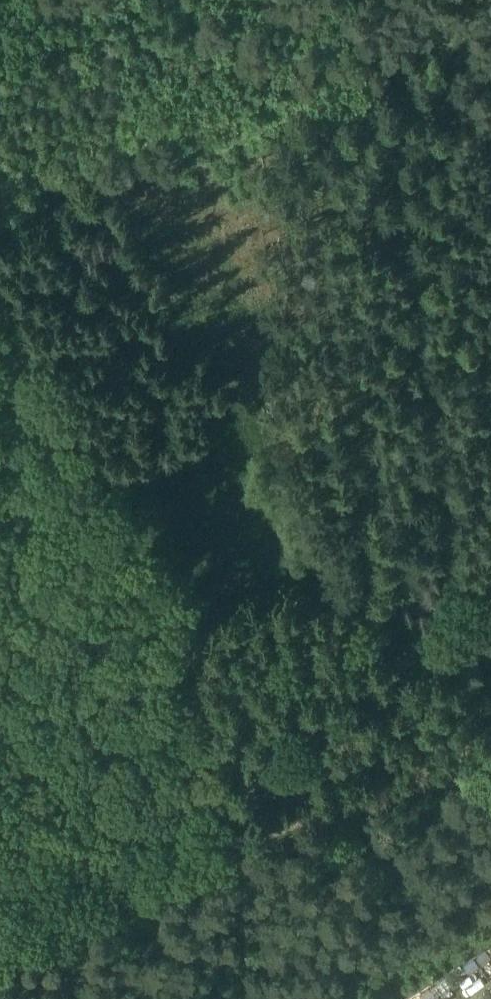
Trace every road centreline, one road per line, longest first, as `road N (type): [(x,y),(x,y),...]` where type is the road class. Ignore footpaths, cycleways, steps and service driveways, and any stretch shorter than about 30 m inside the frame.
road 1 (track): [(490,747),(0,945)]

